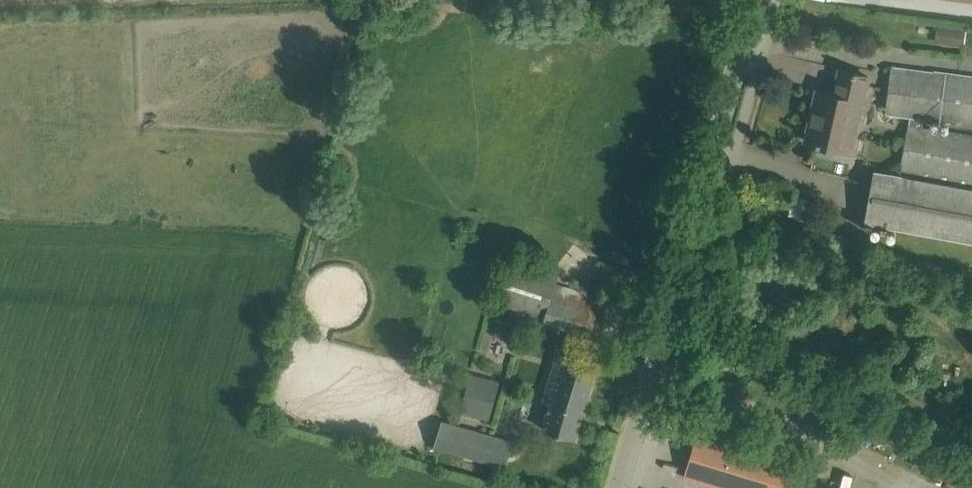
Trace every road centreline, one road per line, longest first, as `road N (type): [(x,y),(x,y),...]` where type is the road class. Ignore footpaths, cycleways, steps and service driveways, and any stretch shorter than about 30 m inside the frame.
road 1 (unclassified): [(617,487),(755,0)]

